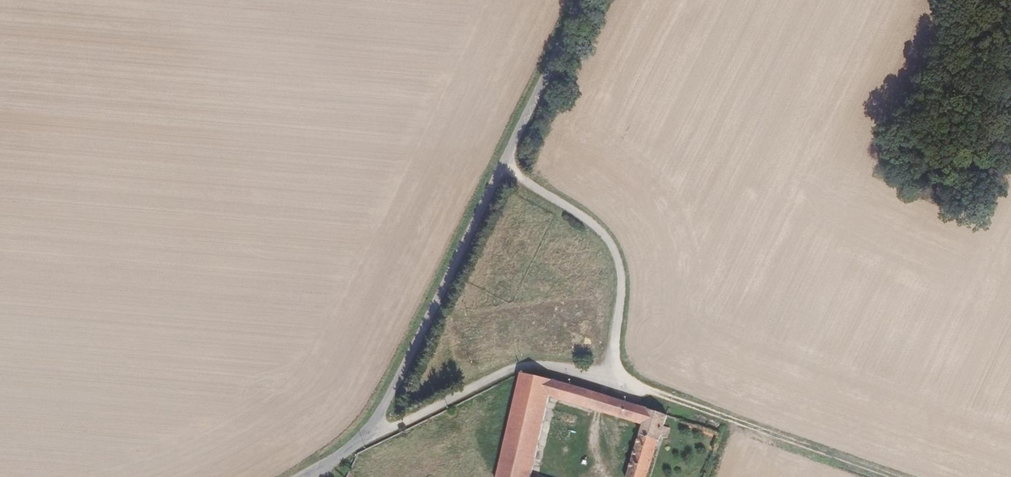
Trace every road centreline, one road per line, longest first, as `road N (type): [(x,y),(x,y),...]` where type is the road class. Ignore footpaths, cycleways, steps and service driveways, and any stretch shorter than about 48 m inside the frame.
road 1 (residential): [(501,163),(613,249),(619,295),(608,381),(525,366),(393,428),(365,433)]
road 2 (tertiary): [(365,433),(501,163)]
road 3 (track): [(895,476),(608,381)]
road 4 (tertiary): [(501,163),(580,0)]

